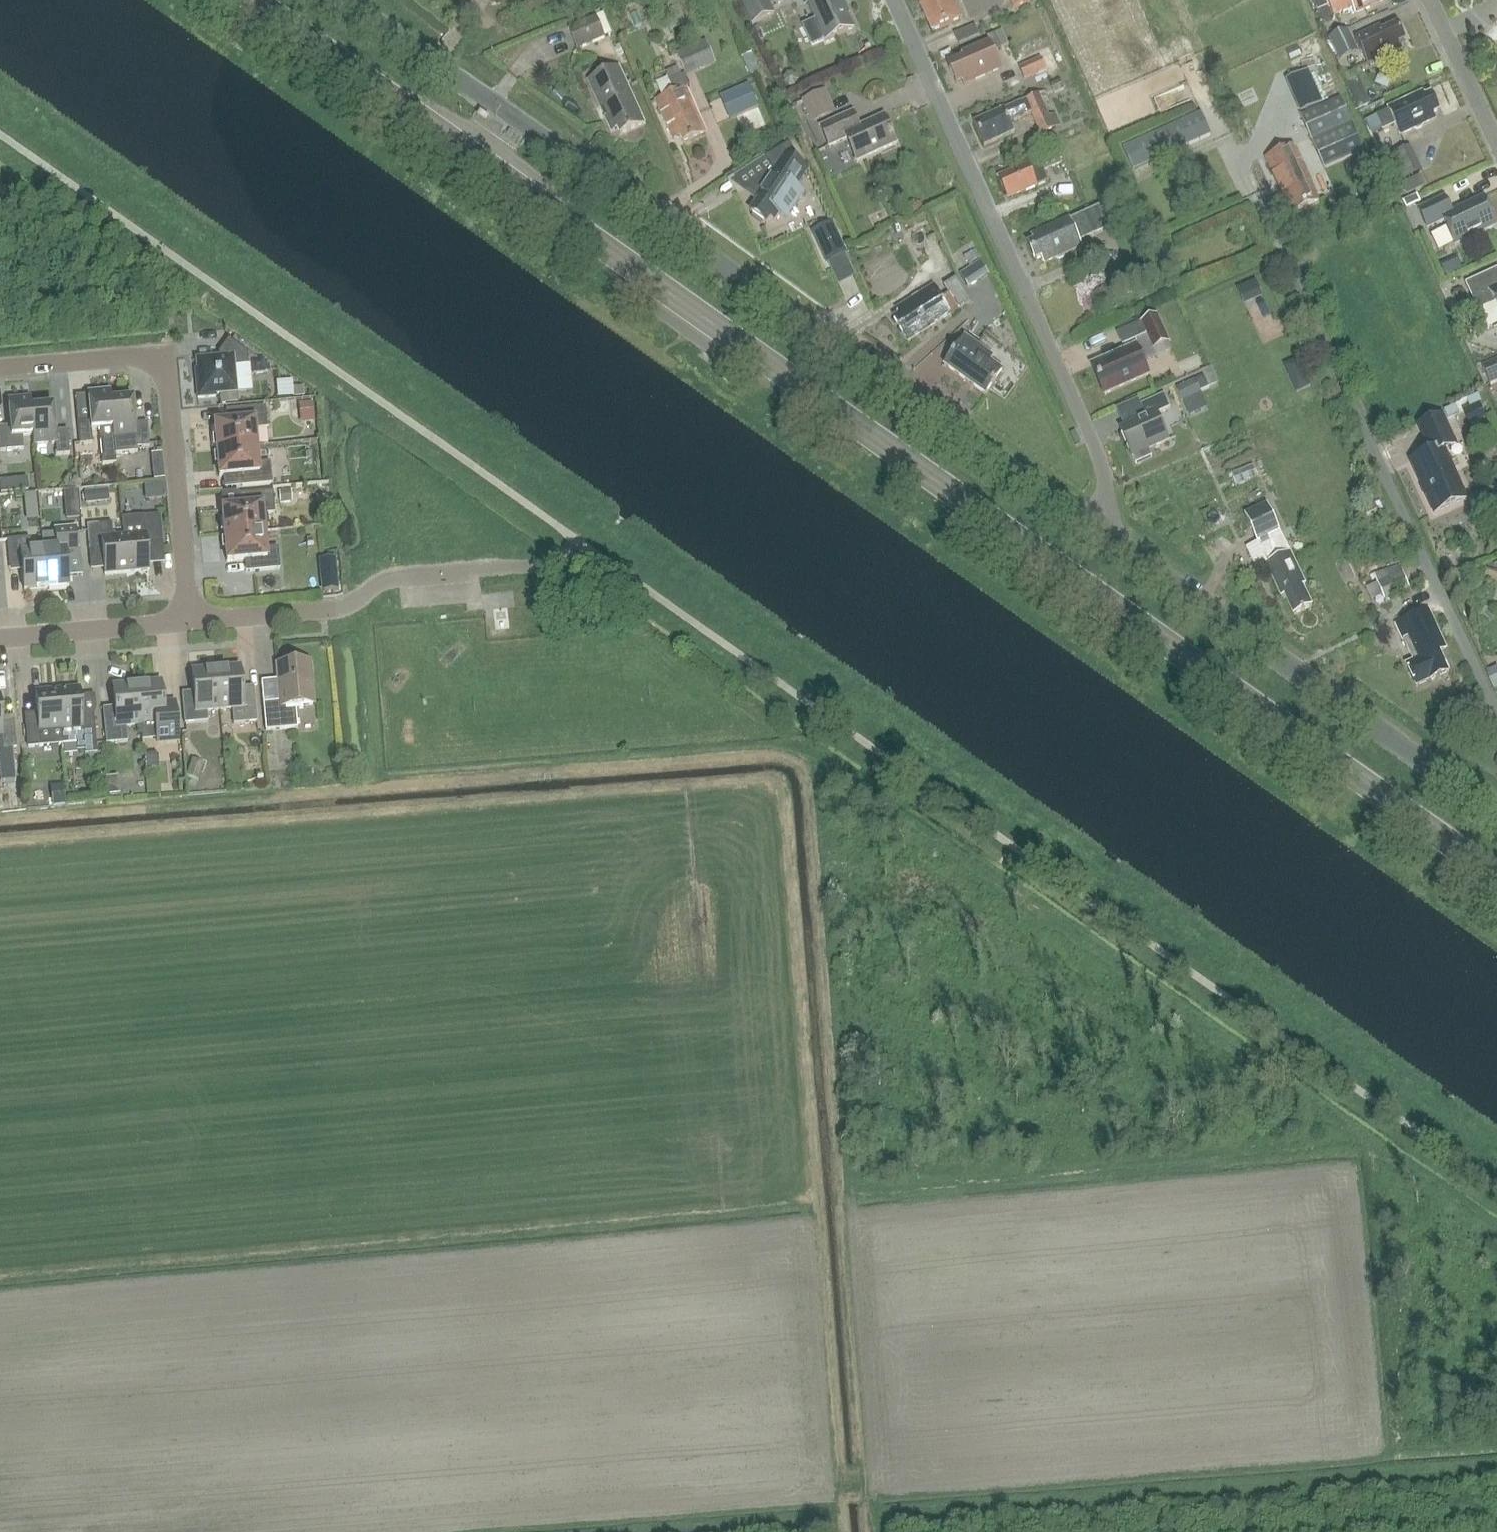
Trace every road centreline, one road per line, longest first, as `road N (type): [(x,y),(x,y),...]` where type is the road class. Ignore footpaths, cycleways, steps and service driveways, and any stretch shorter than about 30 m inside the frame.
road 1 (secondary): [(1496,879),(253,0)]
road 2 (residential): [(1094,528),(346,0)]
road 3 (residential): [(1496,713),(1253,194)]
road 4 (residential): [(1094,528),(1103,506),(1089,434),(894,0)]
road 5 (residential): [(1496,813),(1094,528)]
road 6 (residential): [(185,627),(167,390),(157,366),(124,361),(0,372)]
road 7 (residential): [(185,627),(322,613),(350,607),(393,579),(519,566)]
road 8 (residential): [(0,643),(185,627)]
road 9 (residential): [(1496,156),(1421,0)]

